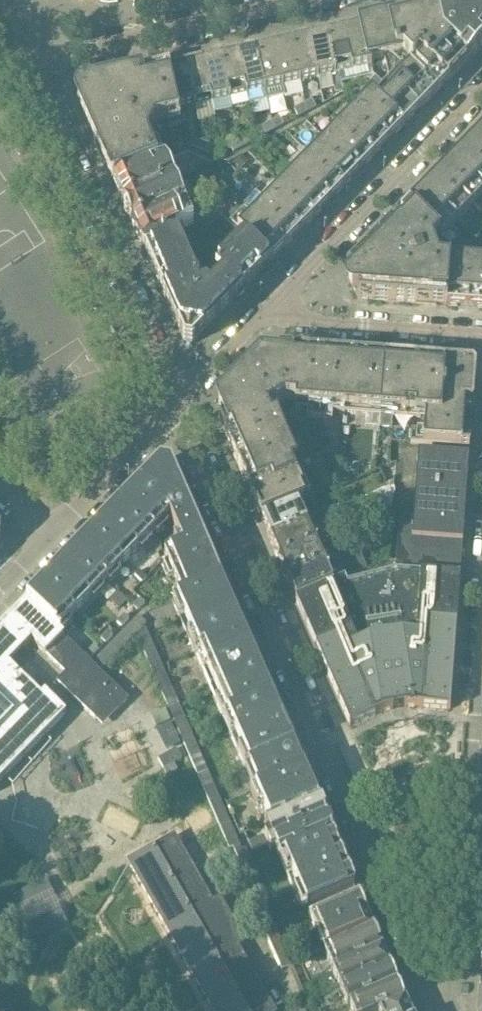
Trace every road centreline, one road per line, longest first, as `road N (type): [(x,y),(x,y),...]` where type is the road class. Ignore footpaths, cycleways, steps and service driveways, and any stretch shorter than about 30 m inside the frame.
road 1 (residential): [(437,1010),(176,402)]
road 2 (residential): [(448,1010),(481,632)]
road 3 (residential): [(176,402),(32,64)]
road 4 (residential): [(481,91),(266,312)]
road 5 (residential): [(32,64),(304,0)]
road 6 (residential): [(266,312),(481,336)]
road 7 (residential): [(45,541),(176,402)]
road 8 (residential): [(266,312),(176,402)]

